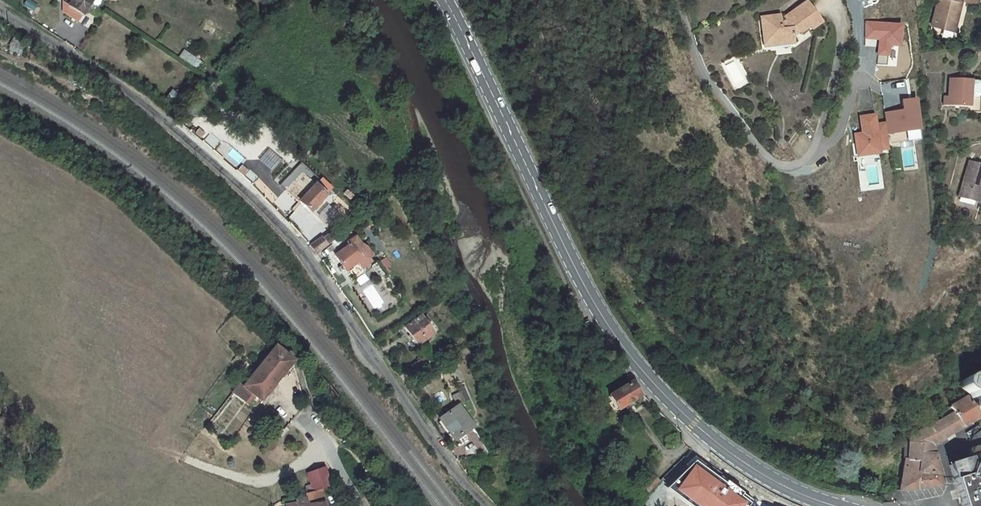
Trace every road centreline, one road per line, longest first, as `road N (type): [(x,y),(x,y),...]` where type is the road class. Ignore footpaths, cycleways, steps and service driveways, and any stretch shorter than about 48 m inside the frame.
road 1 (residential): [(0,11),(137,102),(281,230),(485,505)]
road 2 (primary): [(836,505),(748,465),(692,422),(617,339),(445,0)]
road 3 (residential): [(675,0),(704,75),(764,157),(793,171),(846,118),(859,19)]

